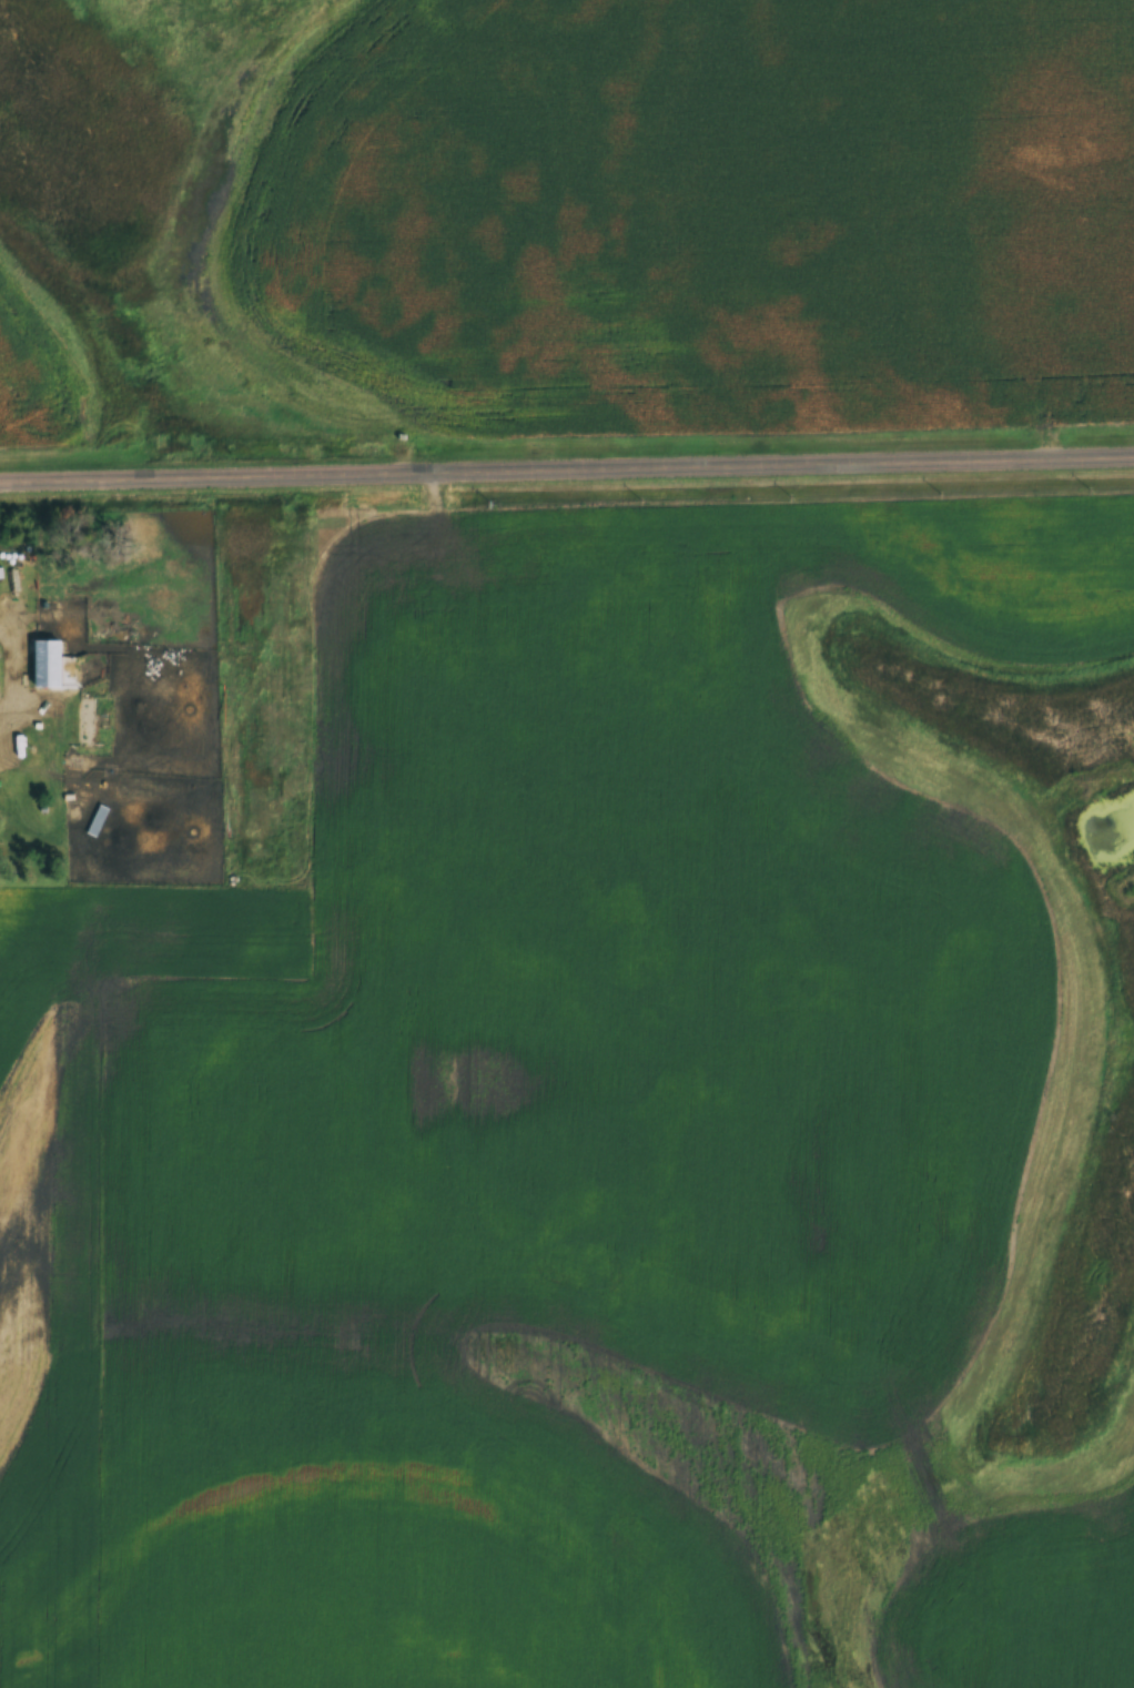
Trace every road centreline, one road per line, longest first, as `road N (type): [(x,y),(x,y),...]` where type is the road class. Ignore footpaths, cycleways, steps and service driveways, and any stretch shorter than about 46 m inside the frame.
road 1 (tertiary): [(1133,451),(0,480)]

